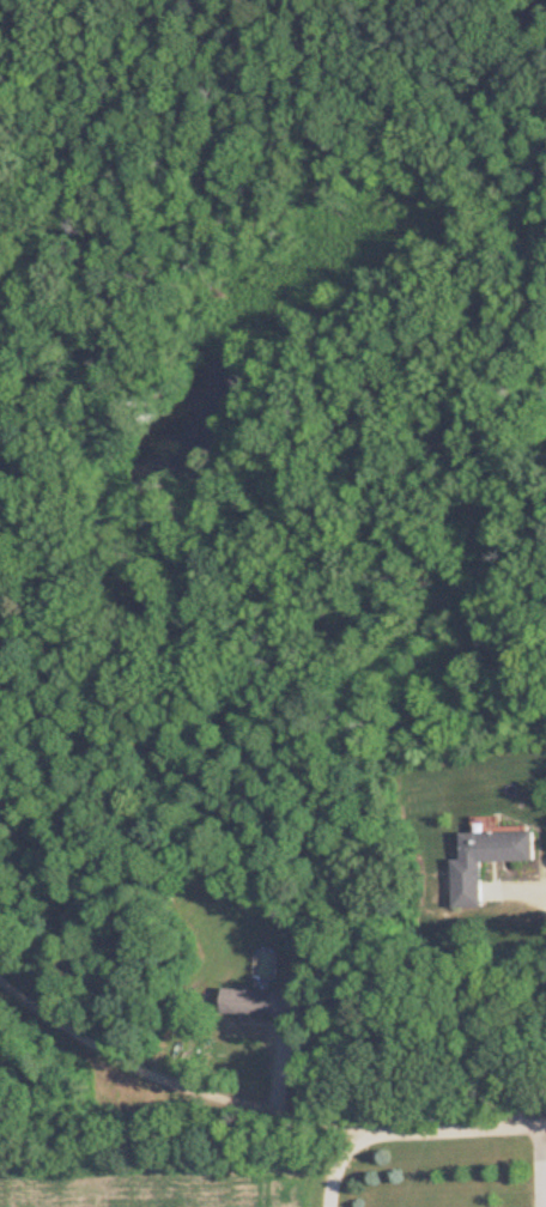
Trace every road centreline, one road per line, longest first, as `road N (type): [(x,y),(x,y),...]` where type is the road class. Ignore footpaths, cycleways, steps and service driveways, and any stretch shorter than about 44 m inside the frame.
road 1 (residential): [(335,1177),(359,1136),(398,1122),(545,1122)]

